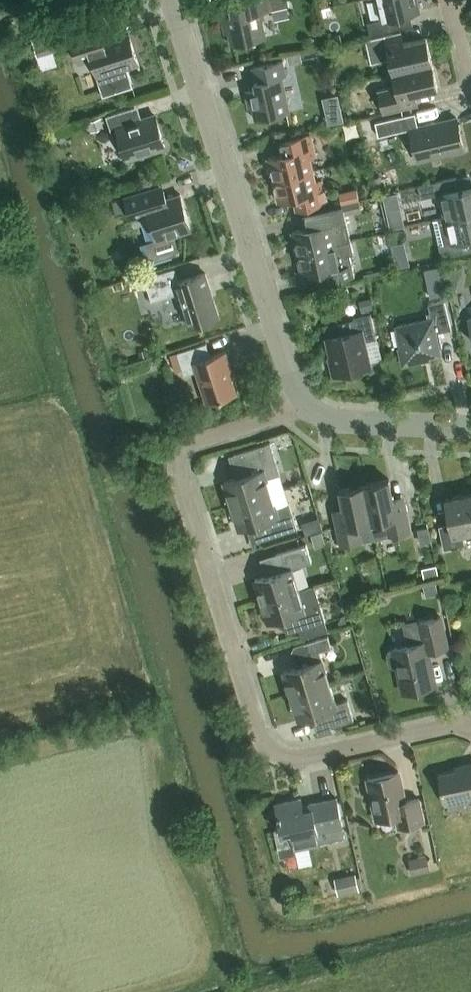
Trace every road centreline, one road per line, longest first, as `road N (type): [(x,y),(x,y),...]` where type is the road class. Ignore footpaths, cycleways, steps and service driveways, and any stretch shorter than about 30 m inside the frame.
road 1 (residential): [(470,728),(448,726),(300,757),(278,755),(258,731),(179,475),(183,451),(206,436),(302,407)]
road 2 (residential): [(302,407),(172,0)]
road 3 (residential): [(470,424),(333,418),(302,407)]

